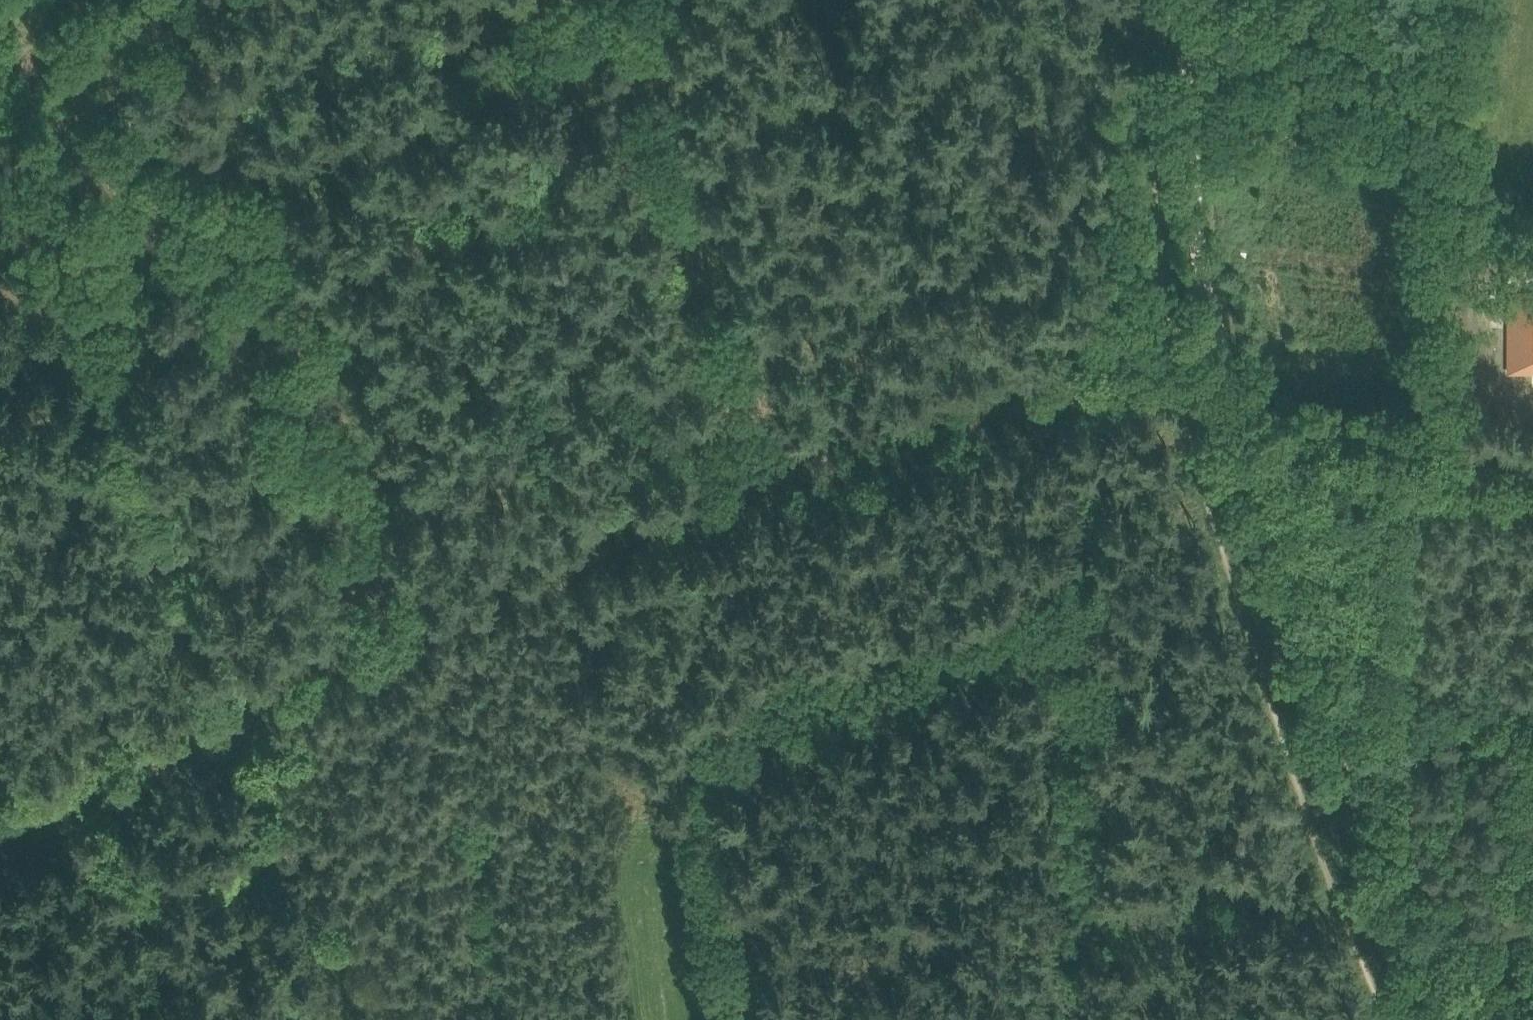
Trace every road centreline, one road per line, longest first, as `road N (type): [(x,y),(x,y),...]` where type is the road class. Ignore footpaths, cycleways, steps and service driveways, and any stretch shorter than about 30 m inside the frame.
road 1 (track): [(1239,0),(1180,53),(1179,242),(1187,284),(1403,924),(1450,1019)]
road 2 (track): [(1532,440),(1238,442)]

